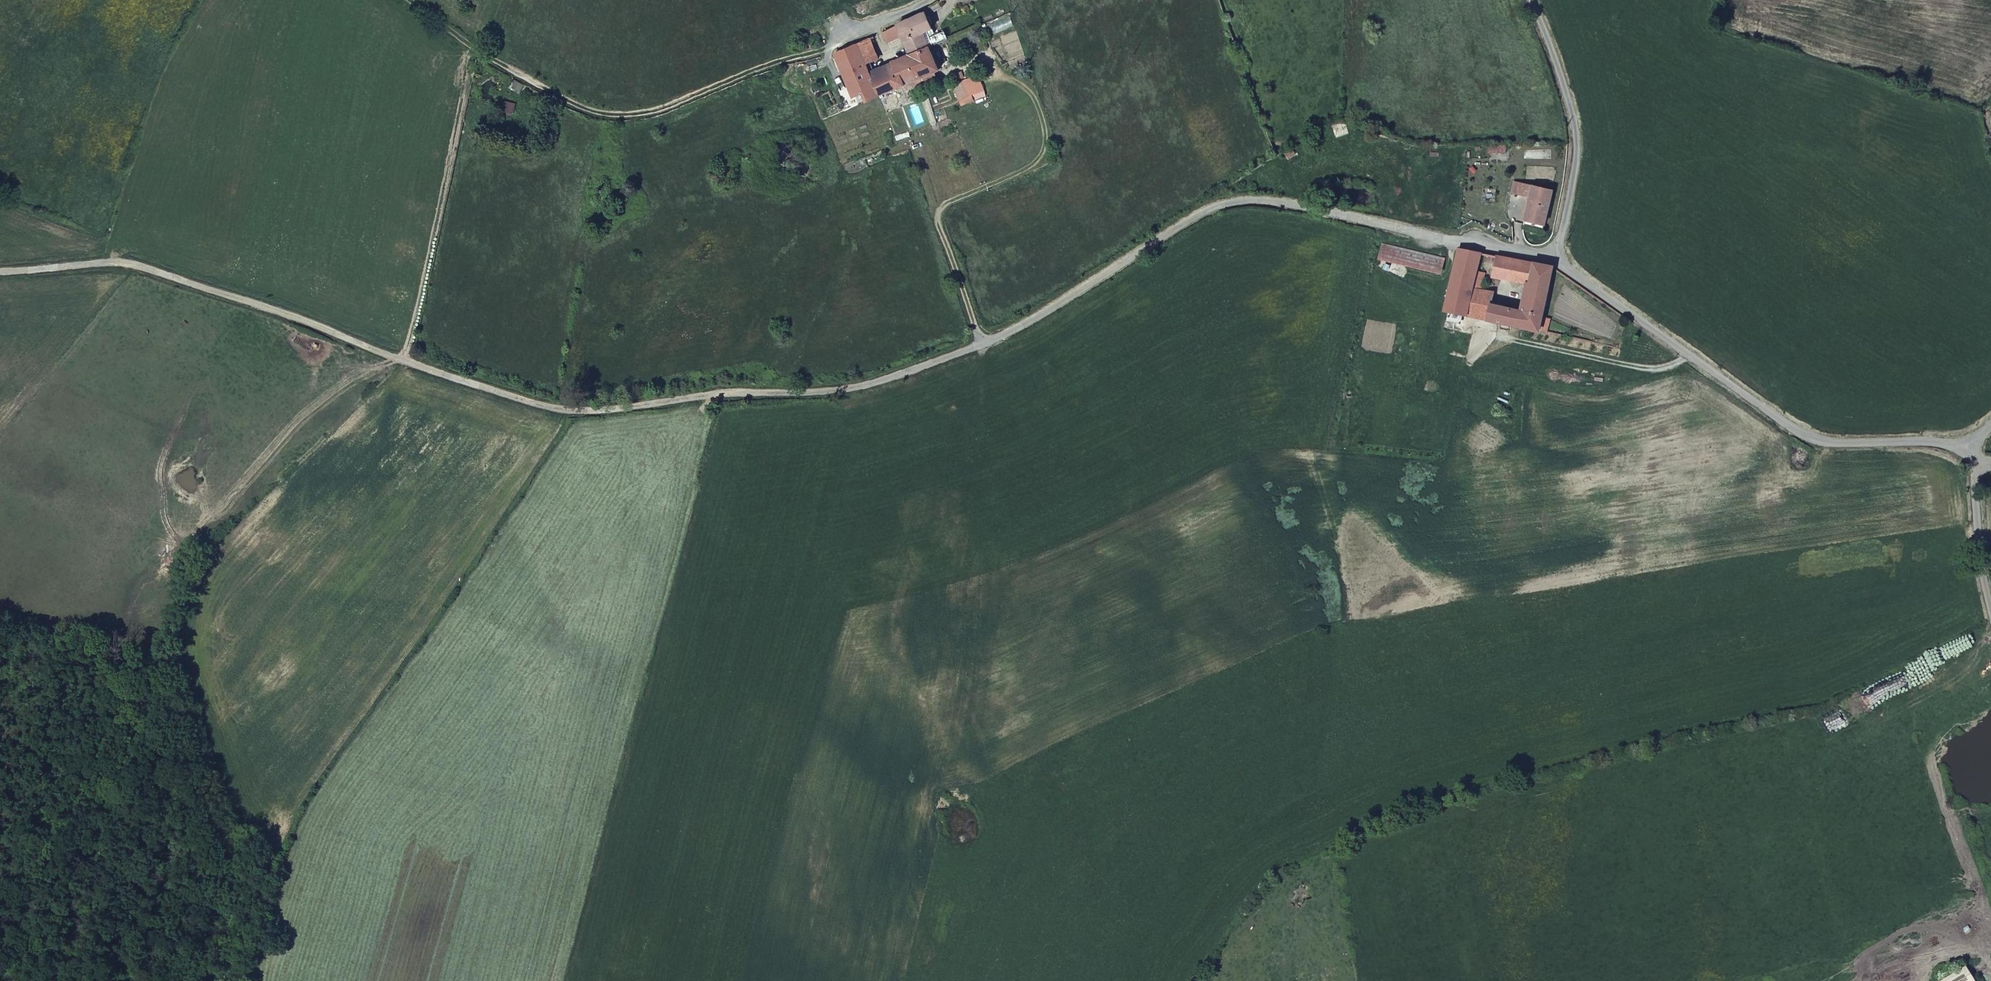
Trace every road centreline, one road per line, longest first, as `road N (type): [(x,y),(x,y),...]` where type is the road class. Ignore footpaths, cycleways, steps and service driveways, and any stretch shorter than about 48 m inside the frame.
road 1 (unclassified): [(1553,259),(1305,206),(1226,203),(1016,330),(879,382),(582,412),(399,360),(129,264),(0,272)]
road 2 (unclassified): [(1969,453),(1787,431),(1553,259)]
road 3 (unclassified): [(1553,259),(1577,135),(1532,0)]
road 4 (unclassified): [(1969,453),(1990,605)]

